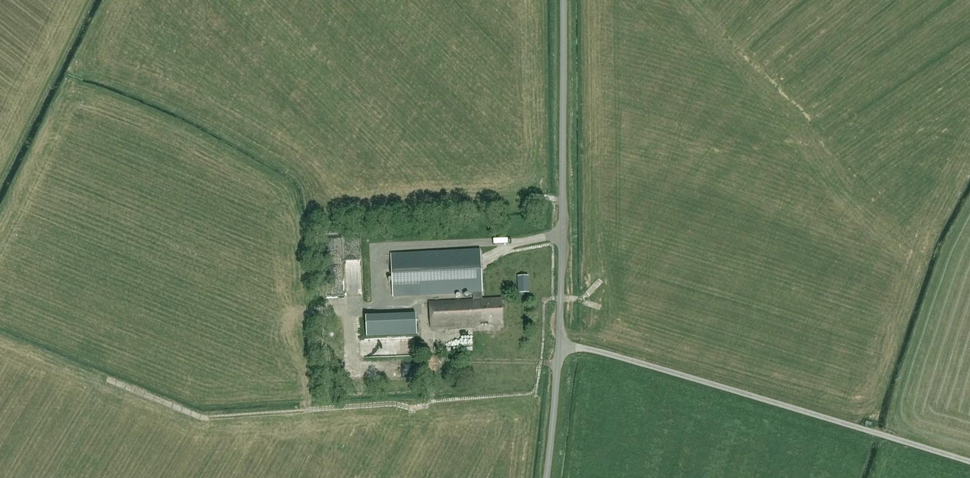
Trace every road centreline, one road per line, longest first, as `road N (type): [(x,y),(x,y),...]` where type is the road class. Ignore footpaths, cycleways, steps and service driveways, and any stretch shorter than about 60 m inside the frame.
road 1 (unclassified): [(560,345),(969,462)]
road 2 (unclassified): [(560,345),(562,0)]
road 3 (unclassified): [(546,477),(560,345)]

